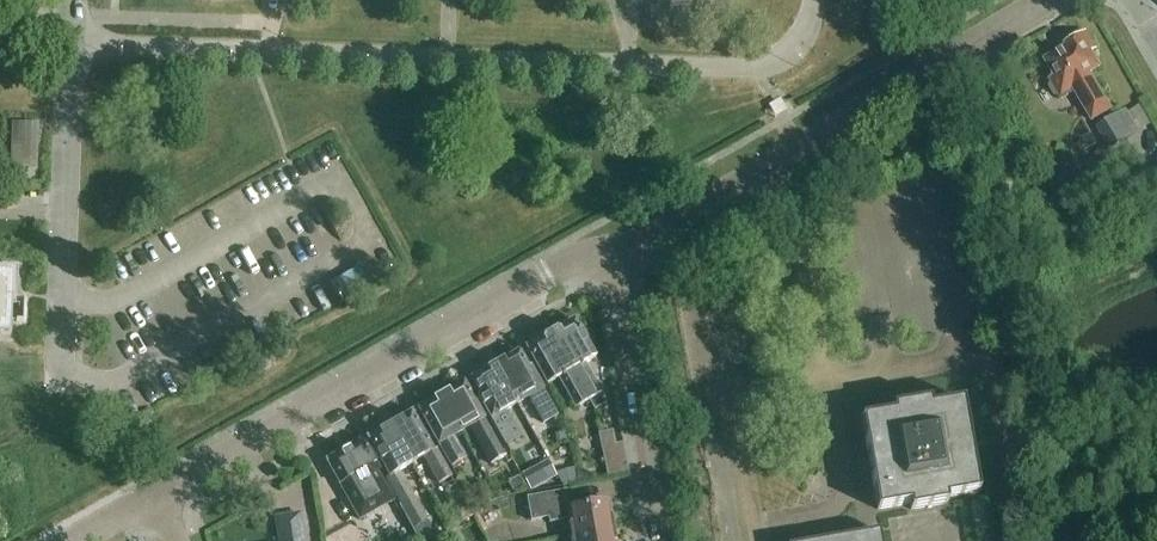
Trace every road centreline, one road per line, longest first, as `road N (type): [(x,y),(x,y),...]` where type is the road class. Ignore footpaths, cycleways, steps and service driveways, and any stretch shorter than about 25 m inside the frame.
road 1 (unclassified): [(605,248),(153,498)]
road 2 (unclassified): [(1051,0),(649,238),(605,248)]
road 3 (residential): [(605,248),(630,327),(667,540)]

